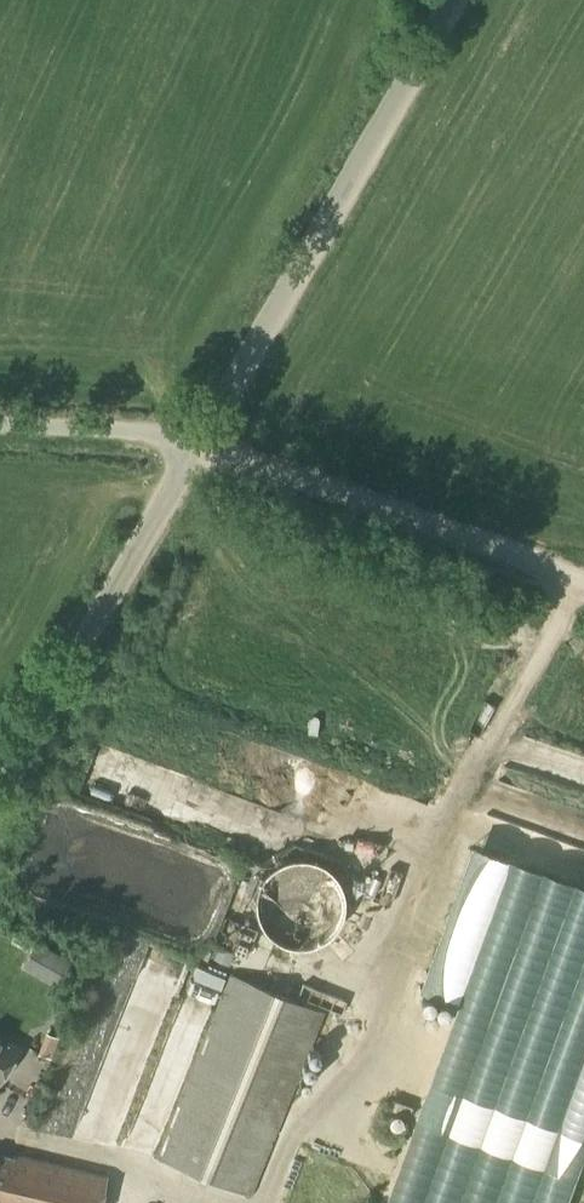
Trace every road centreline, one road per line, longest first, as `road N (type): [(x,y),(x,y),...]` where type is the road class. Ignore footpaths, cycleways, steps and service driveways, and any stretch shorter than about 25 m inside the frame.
road 1 (tertiary): [(196,446),(452,0)]
road 2 (track): [(583,587),(196,446)]
road 3 (tertiary): [(0,780),(196,446)]
road 4 (unclassified): [(196,446),(146,431),(0,424)]

